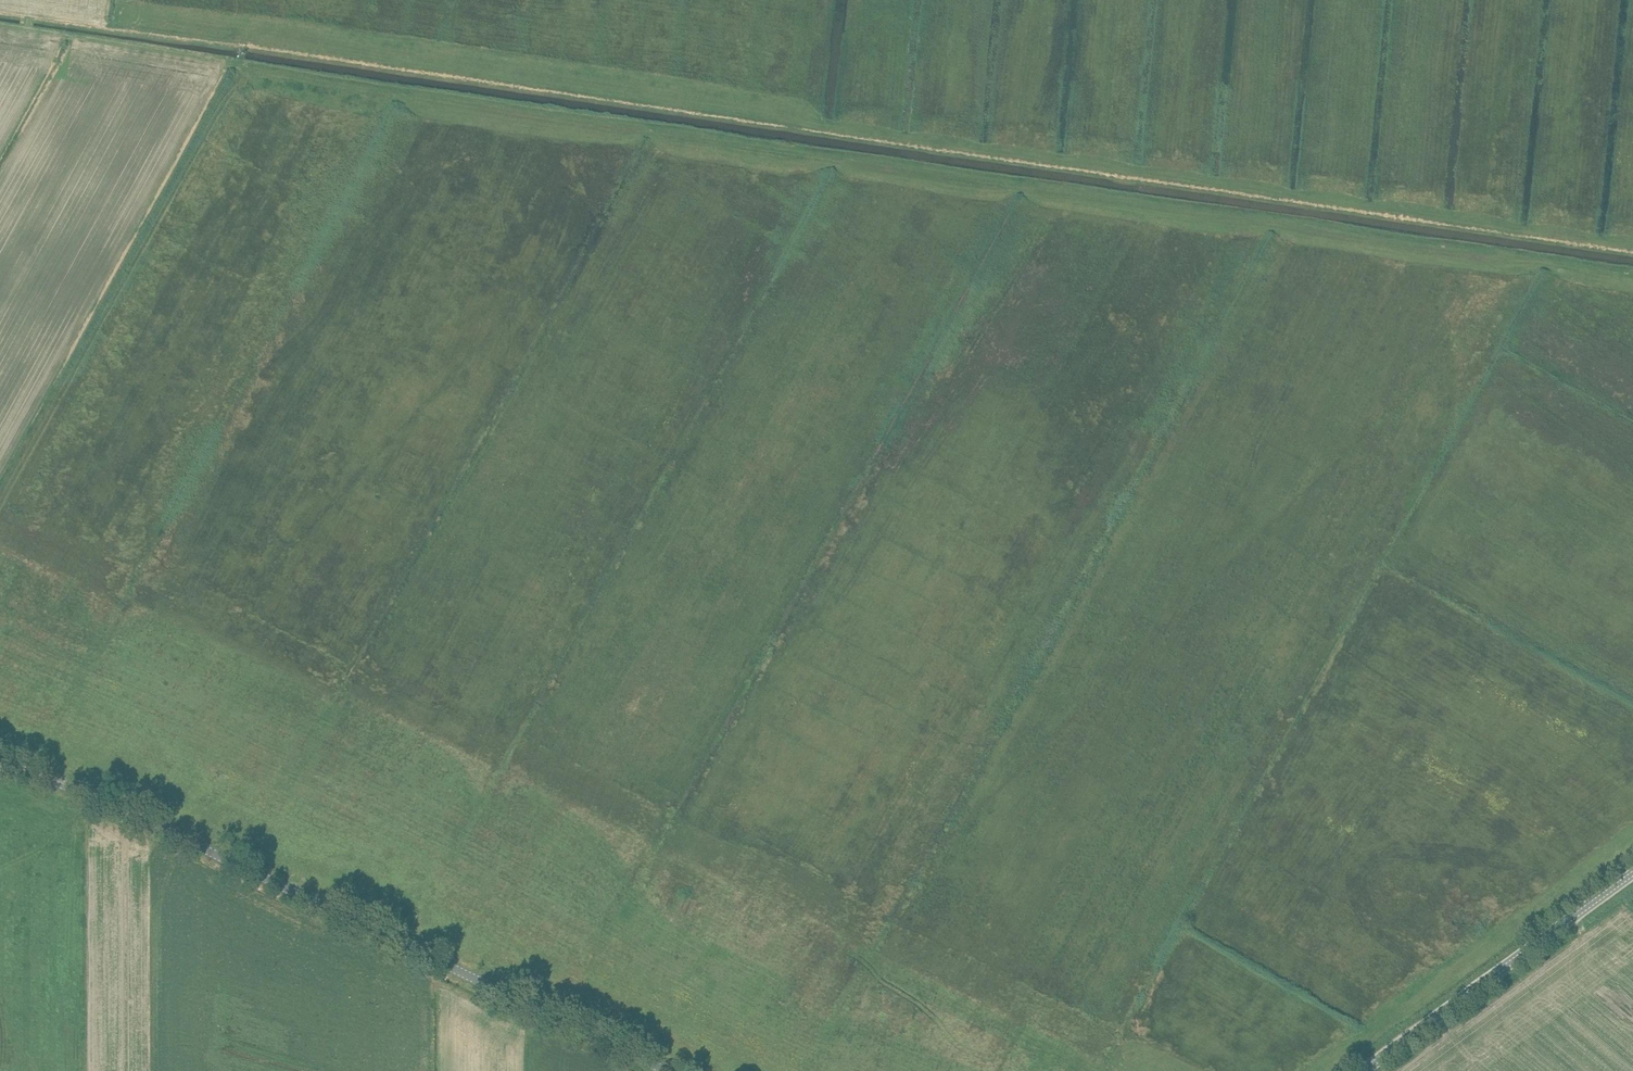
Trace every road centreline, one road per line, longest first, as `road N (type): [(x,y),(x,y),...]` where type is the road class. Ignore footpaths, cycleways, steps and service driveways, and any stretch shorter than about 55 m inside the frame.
road 1 (secondary): [(668,1070),(116,807),(0,762)]
road 2 (tertiary): [(1364,1070),(1632,873)]

